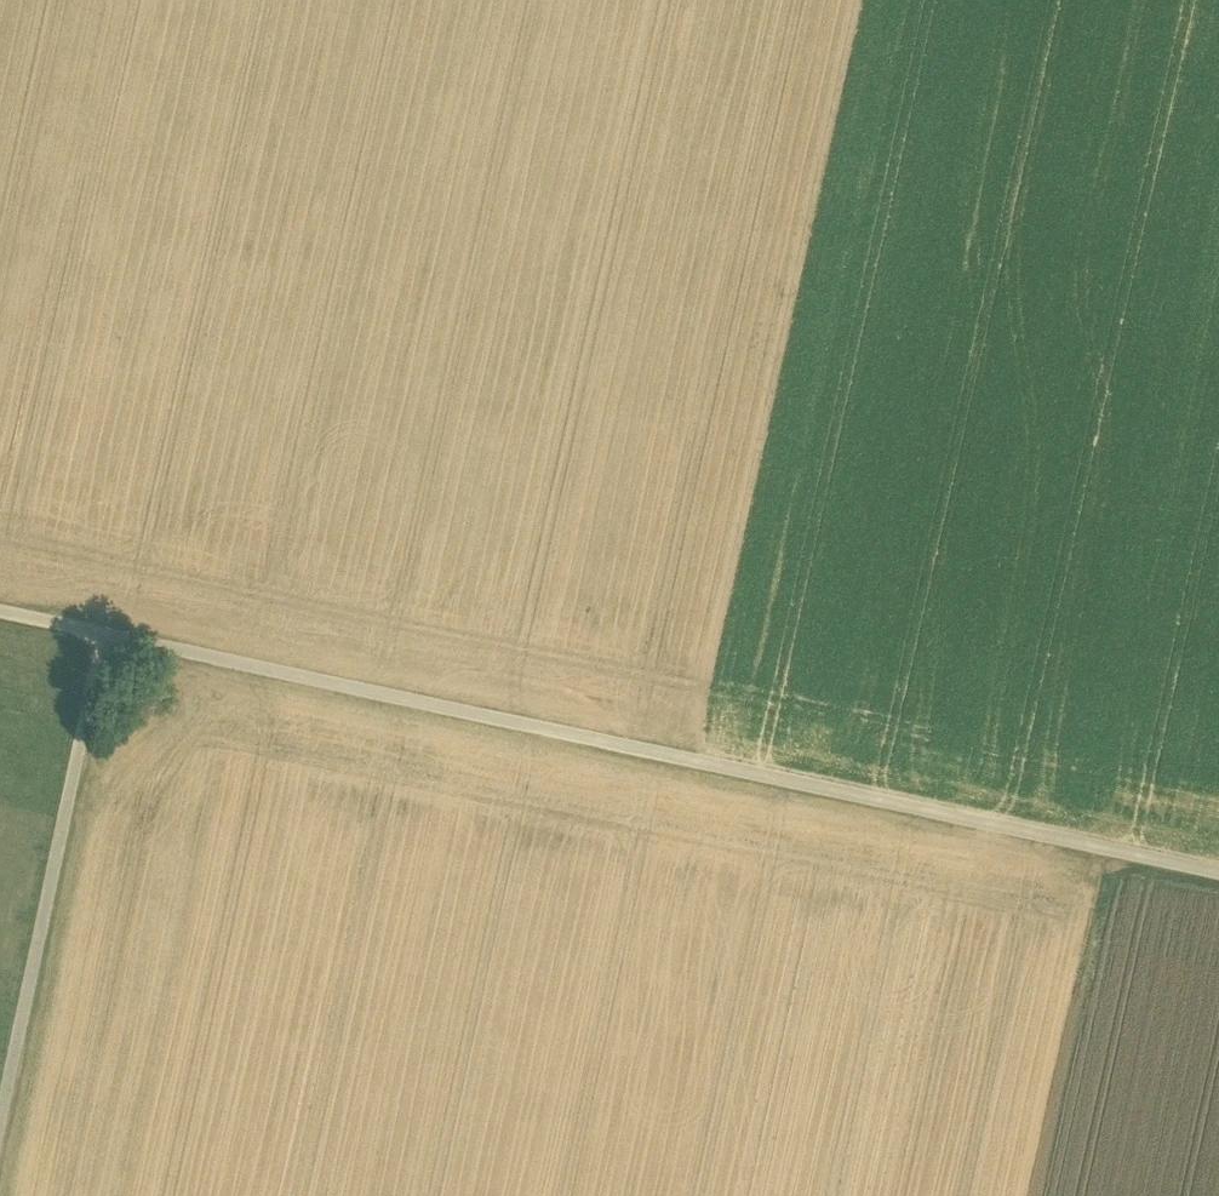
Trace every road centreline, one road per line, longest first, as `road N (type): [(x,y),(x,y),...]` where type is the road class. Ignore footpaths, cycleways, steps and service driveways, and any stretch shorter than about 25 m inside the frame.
road 1 (track): [(1218,874),(0,615)]
road 2 (track): [(0,1118),(103,637)]

